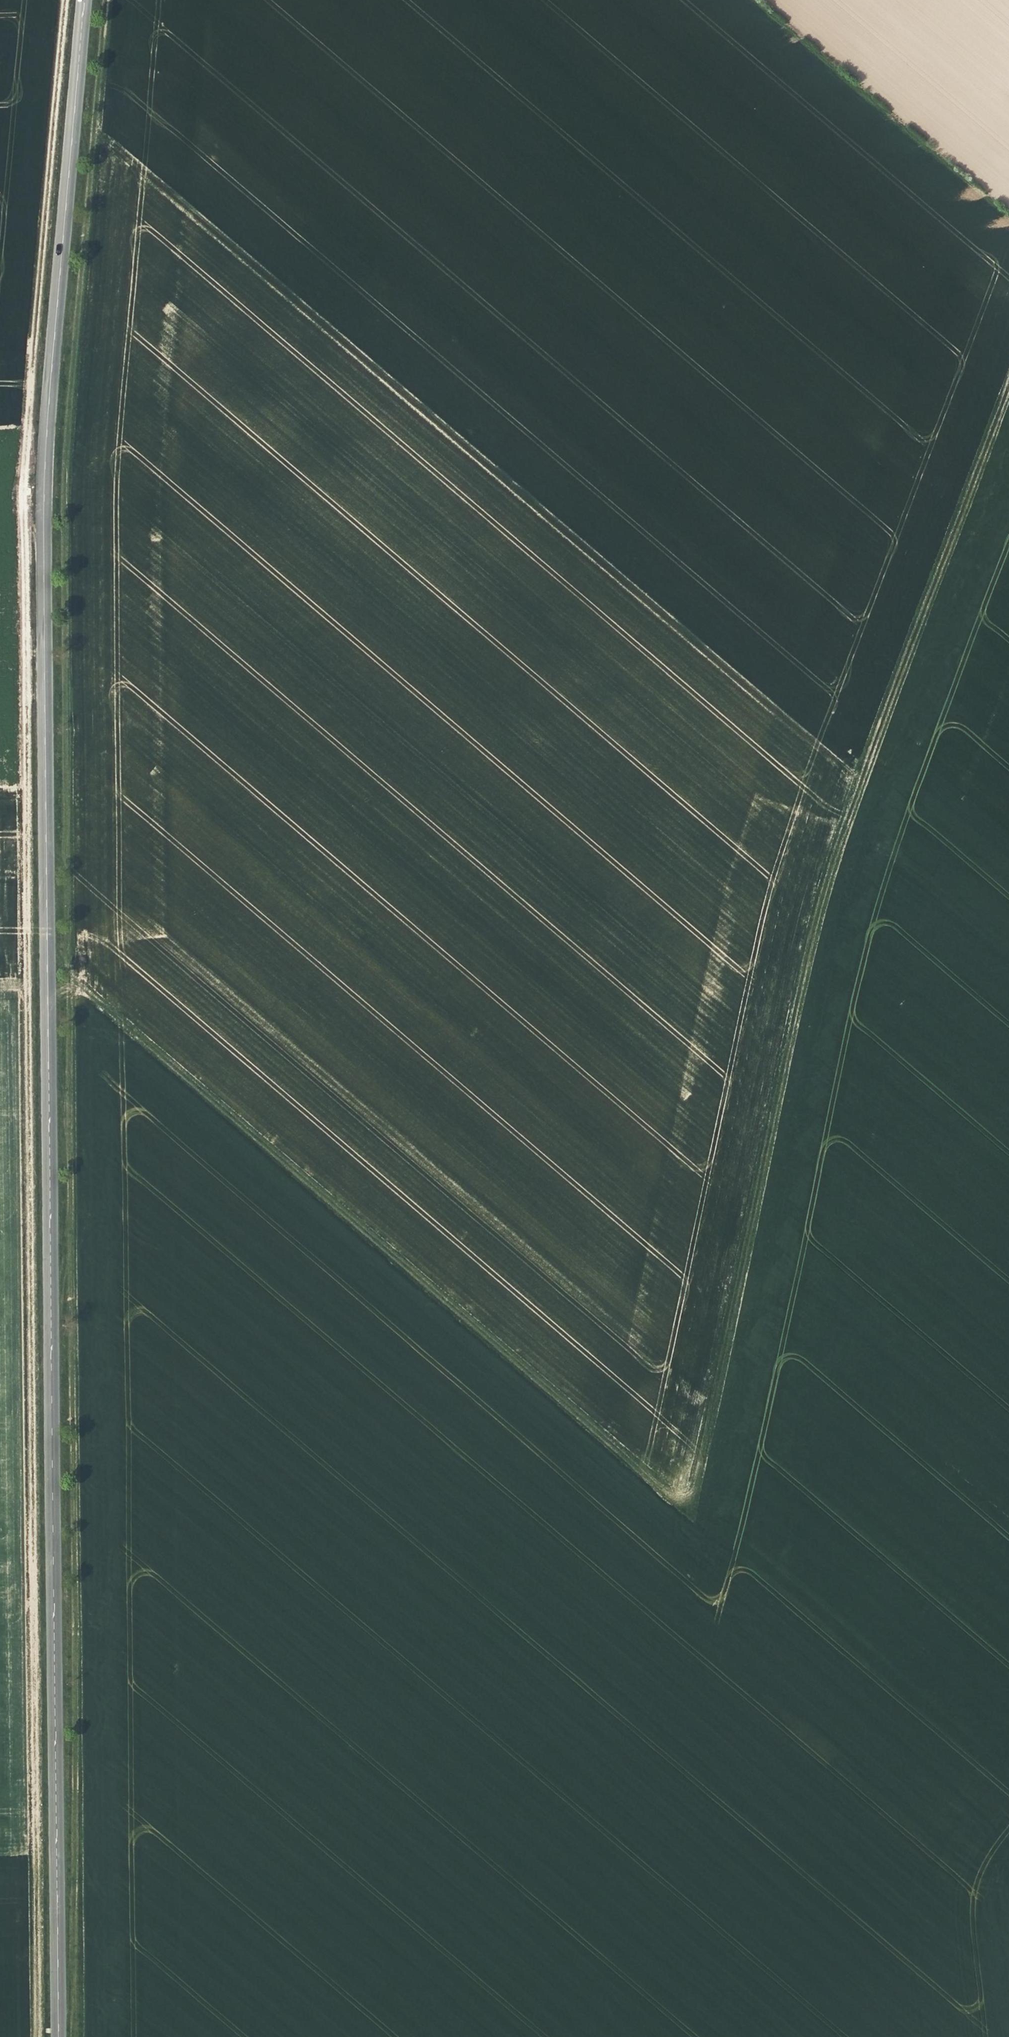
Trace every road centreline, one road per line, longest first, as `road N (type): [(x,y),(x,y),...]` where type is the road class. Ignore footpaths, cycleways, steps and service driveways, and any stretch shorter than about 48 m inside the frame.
road 1 (tertiary): [(85,0),(51,391),(49,514),(60,1858),(55,2036)]
road 2 (track): [(689,1512),(788,1043),(872,752),(1008,388)]

